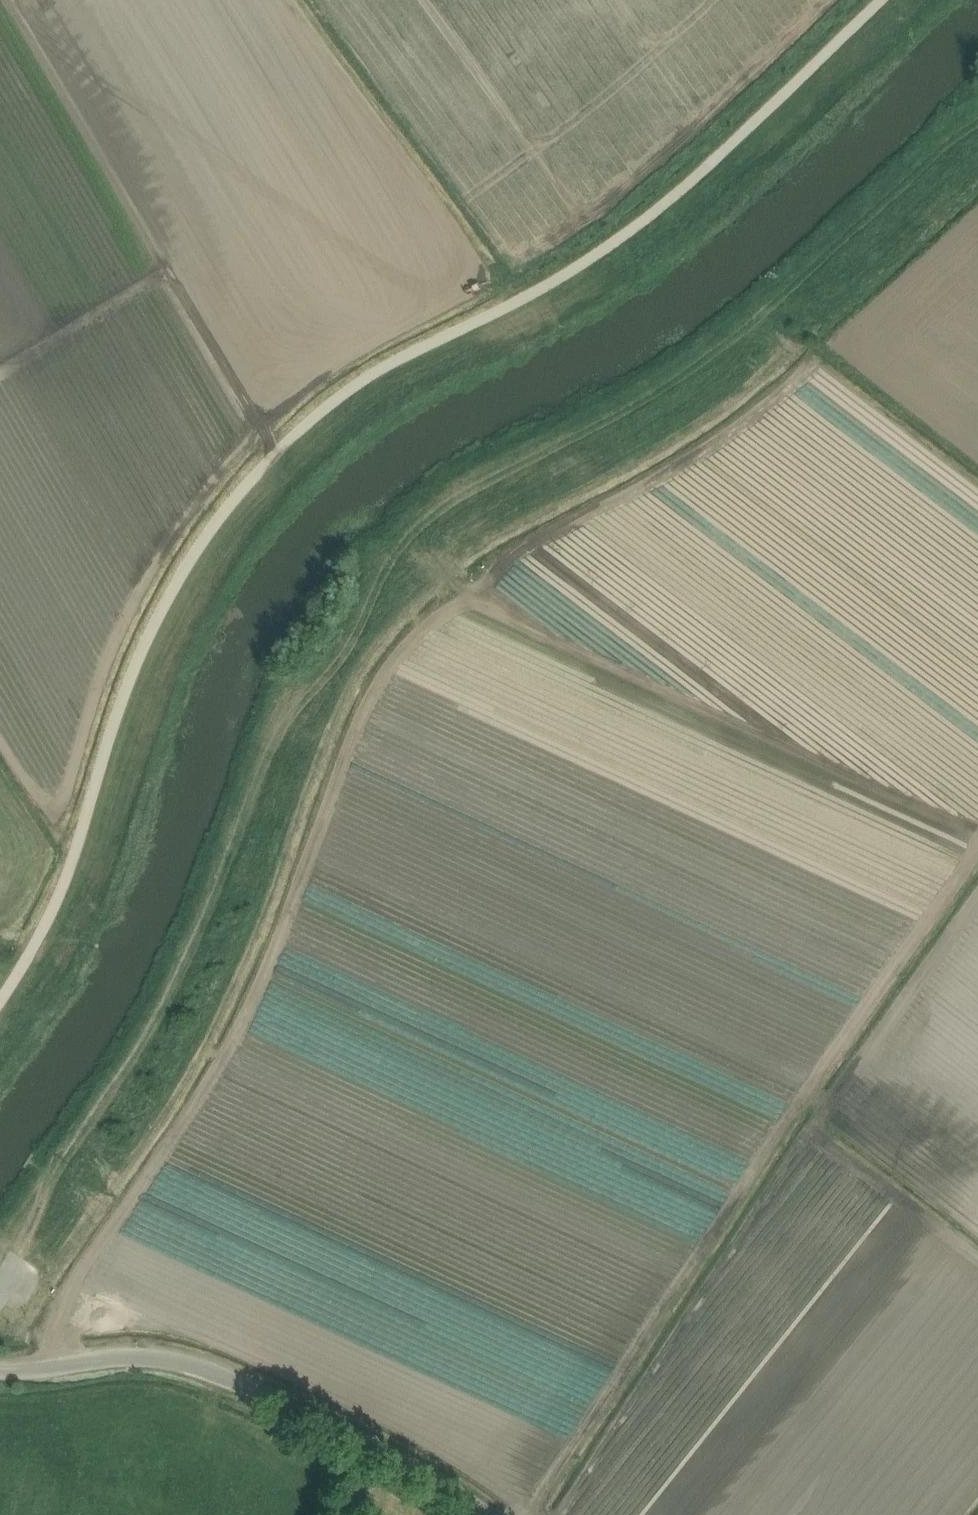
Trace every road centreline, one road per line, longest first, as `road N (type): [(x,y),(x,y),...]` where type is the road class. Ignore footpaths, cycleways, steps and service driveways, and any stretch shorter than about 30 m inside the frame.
road 1 (track): [(977,114),(955,124),(654,391),(464,486),(373,557),(346,637),(275,701),(207,905),(136,1057),(29,1207),(18,1261)]
road 2 (unclassified): [(483,1514),(315,1415),(211,1368),(118,1356),(0,1372)]

